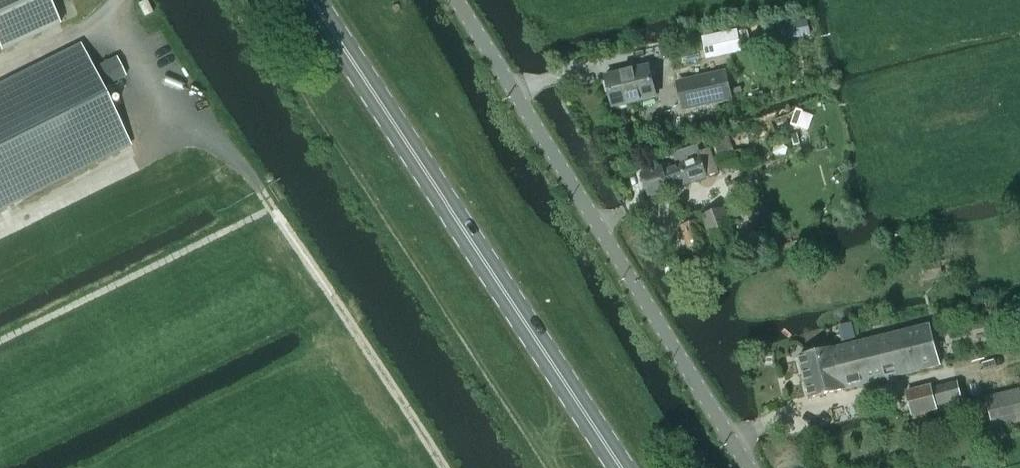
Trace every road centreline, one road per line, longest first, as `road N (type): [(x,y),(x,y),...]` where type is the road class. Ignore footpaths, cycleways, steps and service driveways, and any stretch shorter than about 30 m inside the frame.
road 1 (primary): [(623,467),(313,0)]
road 2 (track): [(442,467),(196,99),(151,55),(104,29)]
road 3 (unclassified): [(453,0),(746,467)]

